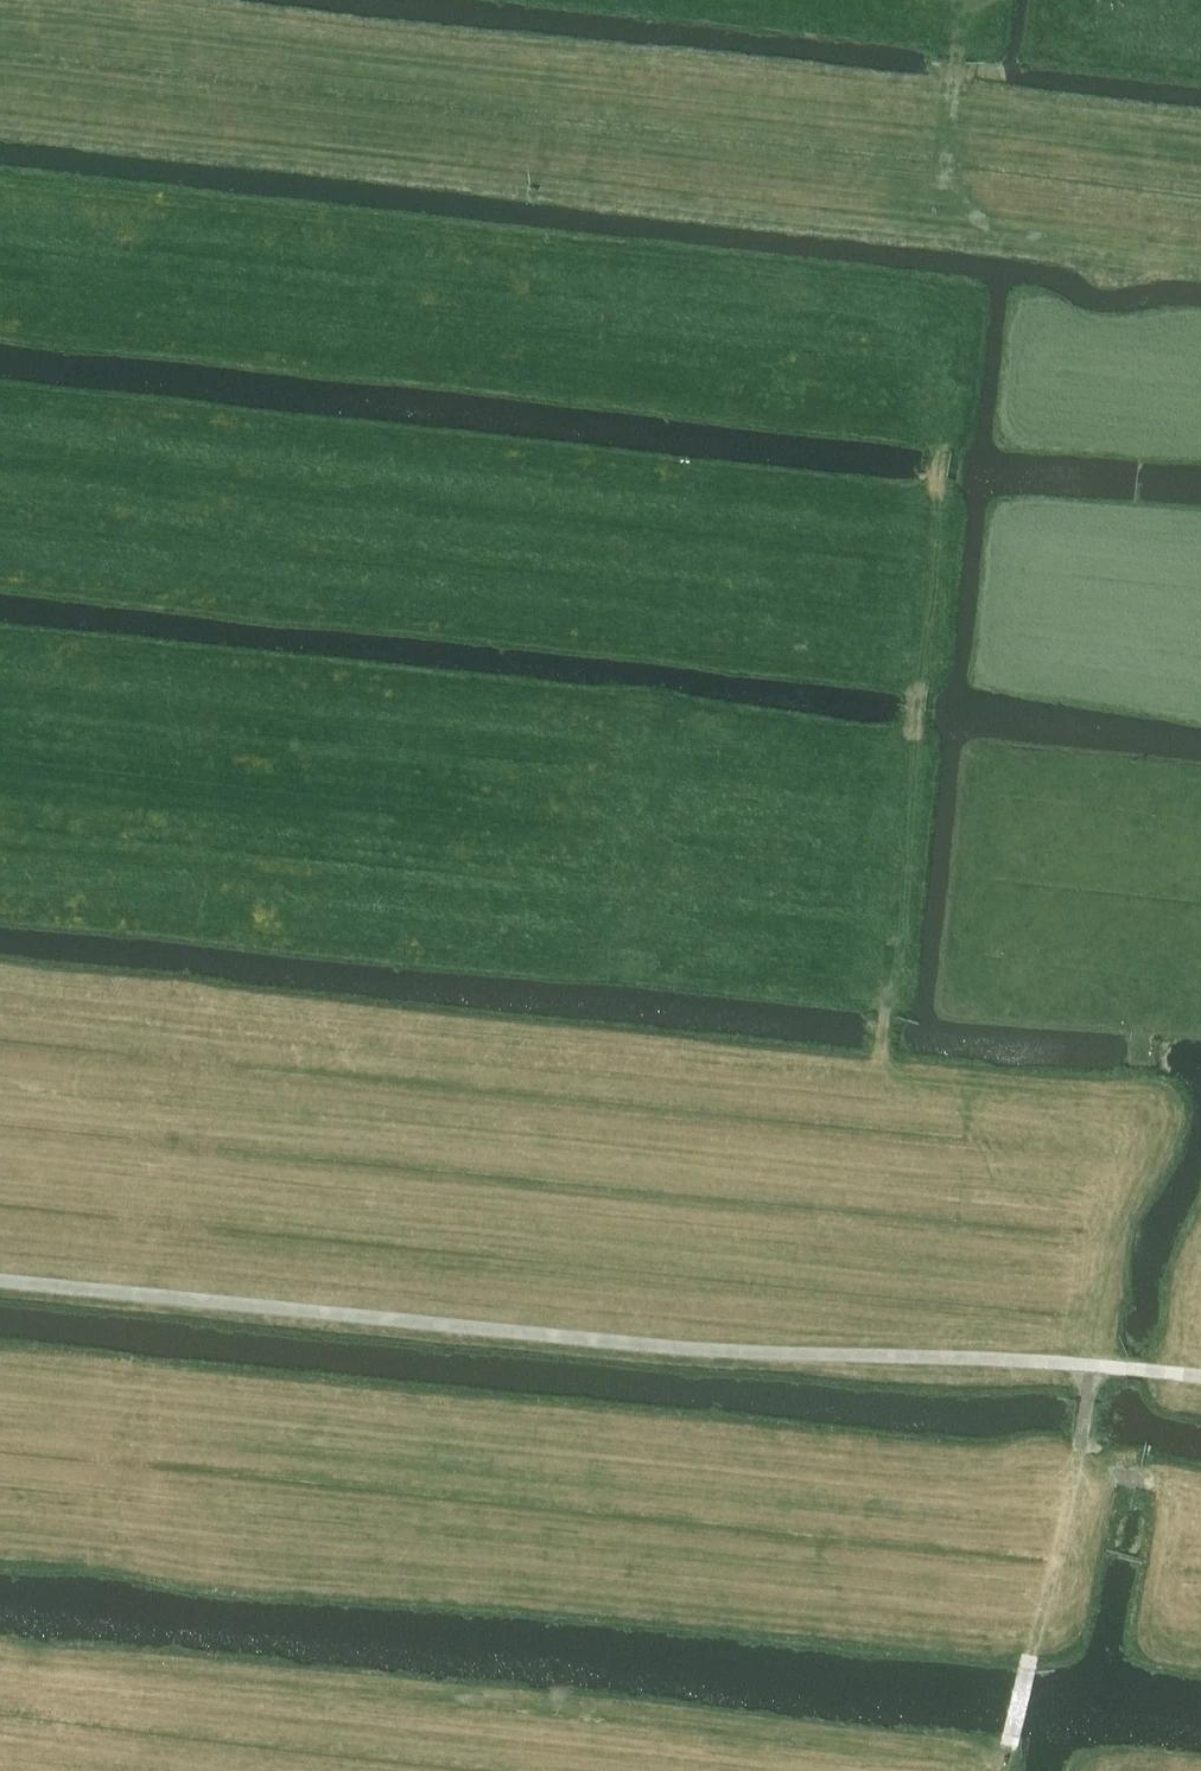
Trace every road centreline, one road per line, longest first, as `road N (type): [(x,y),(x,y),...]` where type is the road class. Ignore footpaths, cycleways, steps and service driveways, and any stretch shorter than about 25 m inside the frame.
road 1 (track): [(1200,1381),(653,1347),(0,1283)]
road 2 (track): [(1002,1770),(1089,1391)]

